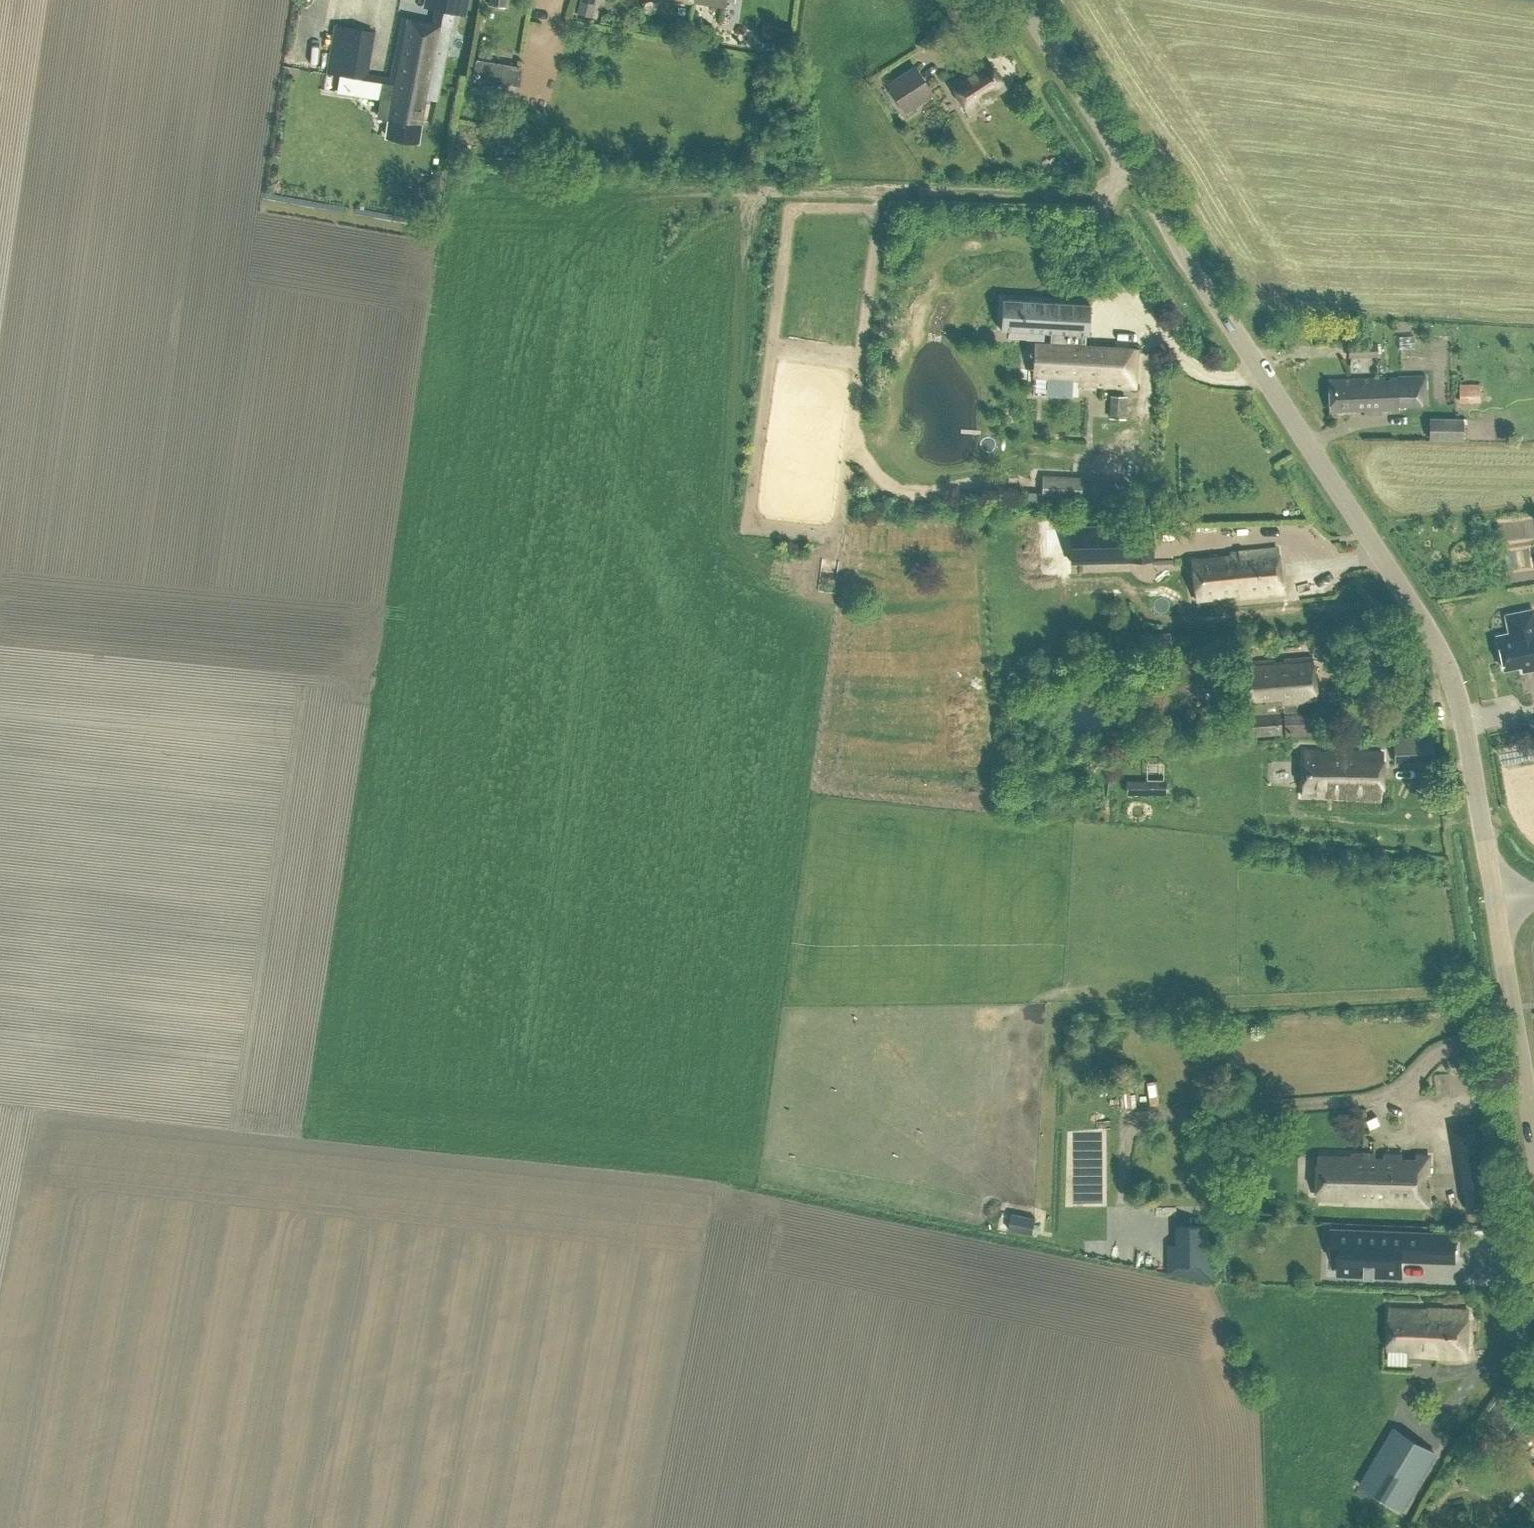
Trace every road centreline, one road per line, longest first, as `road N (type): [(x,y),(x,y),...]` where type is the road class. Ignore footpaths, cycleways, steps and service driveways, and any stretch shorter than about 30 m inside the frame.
road 1 (unclassified): [(1494,895),(1453,678),(1023,0)]
road 2 (unclassified): [(1533,1143),(1494,895)]

